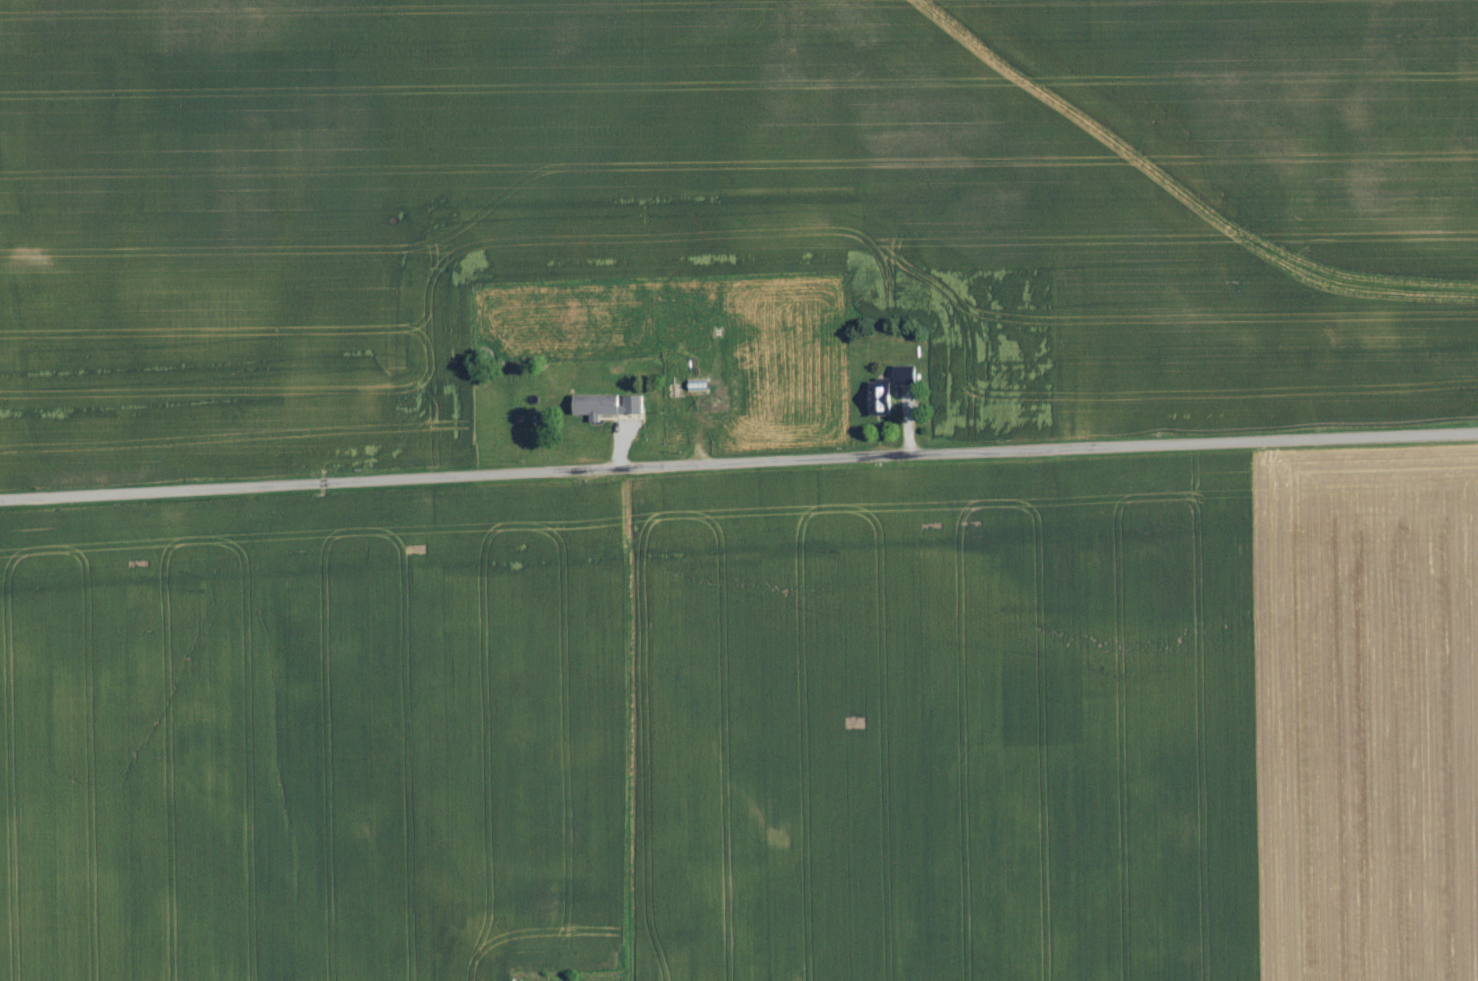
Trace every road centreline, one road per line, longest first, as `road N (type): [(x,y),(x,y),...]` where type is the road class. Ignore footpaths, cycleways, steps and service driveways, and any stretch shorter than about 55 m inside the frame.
road 1 (residential): [(0,497),(1477,432)]

